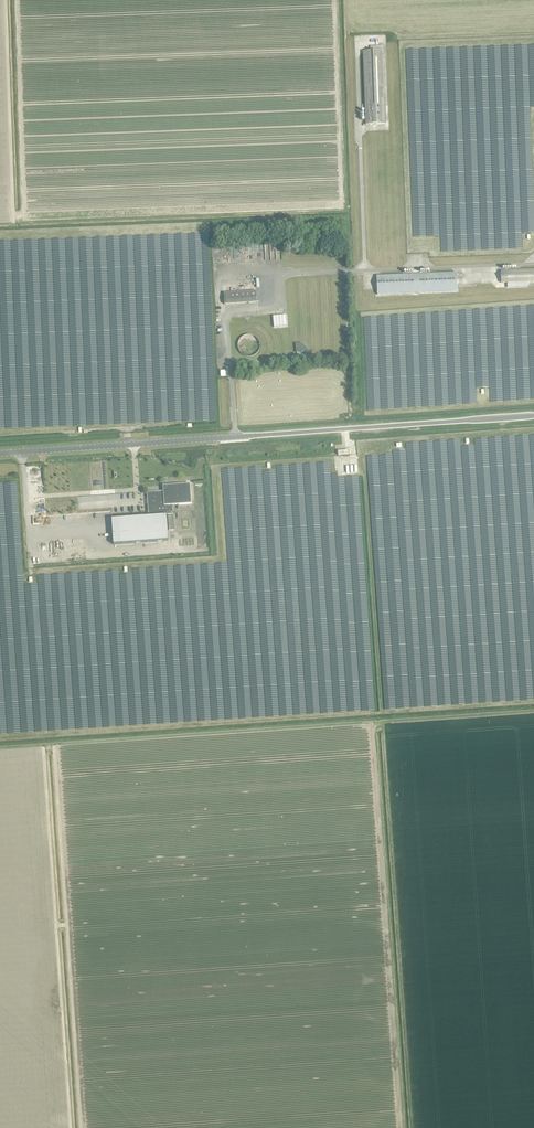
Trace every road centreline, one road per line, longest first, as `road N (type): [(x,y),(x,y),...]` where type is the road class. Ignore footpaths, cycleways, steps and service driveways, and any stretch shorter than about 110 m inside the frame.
road 1 (unclassified): [(0,452),(533,415)]

